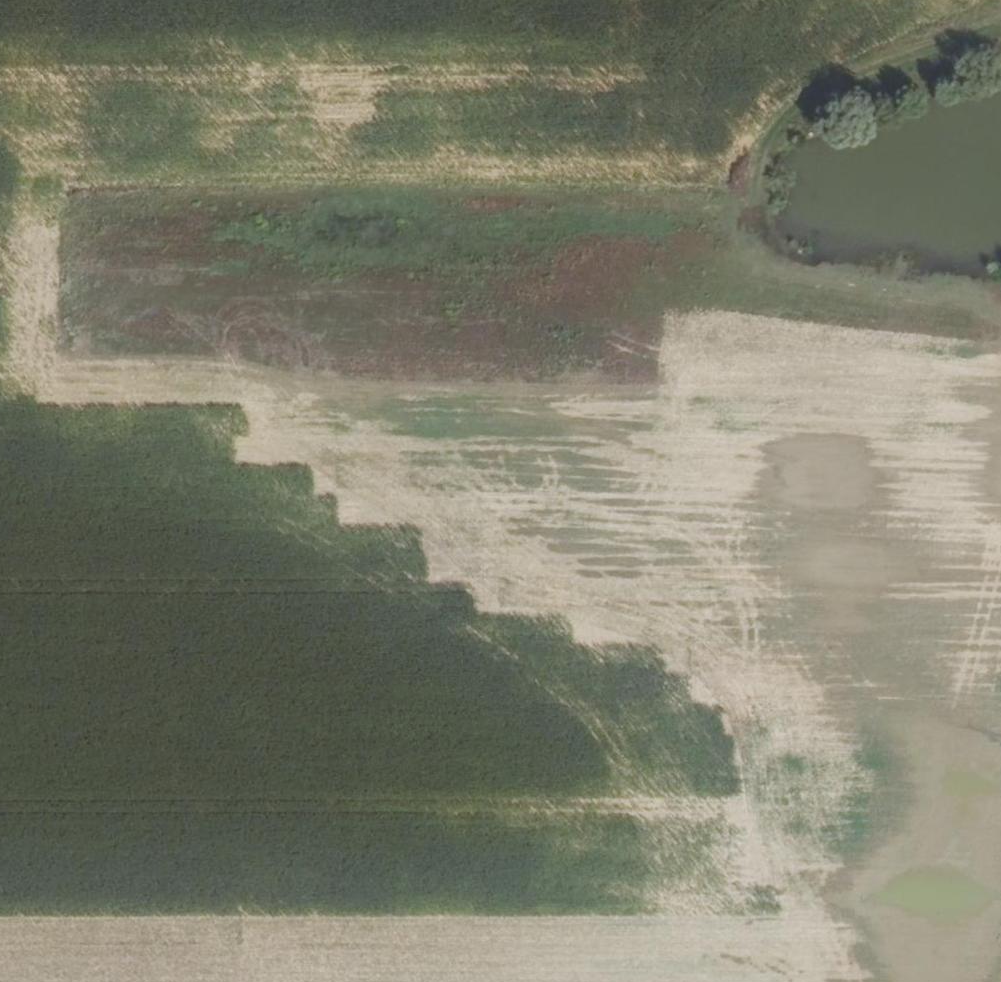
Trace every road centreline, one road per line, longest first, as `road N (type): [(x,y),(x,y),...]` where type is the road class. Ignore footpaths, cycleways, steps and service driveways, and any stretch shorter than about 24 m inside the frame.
road 1 (track): [(1000,35),(950,43),(828,92),(763,140),(749,218)]

